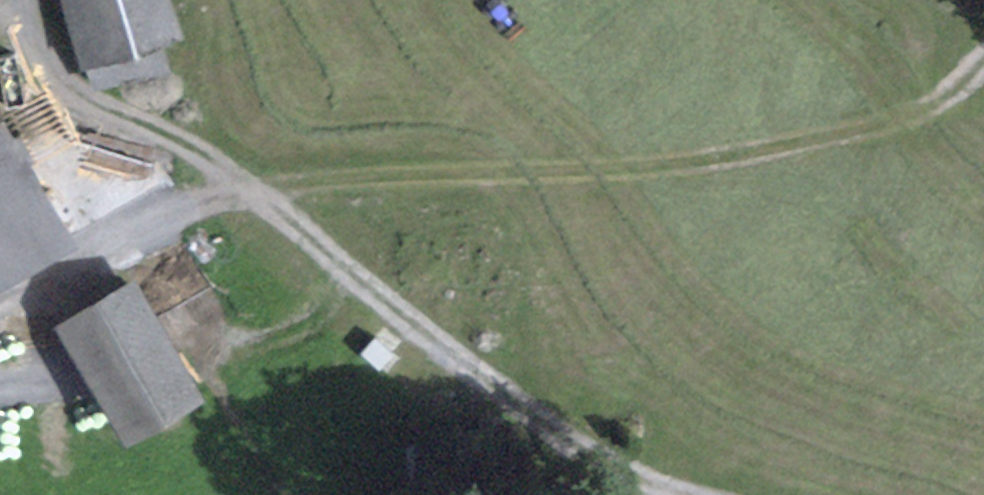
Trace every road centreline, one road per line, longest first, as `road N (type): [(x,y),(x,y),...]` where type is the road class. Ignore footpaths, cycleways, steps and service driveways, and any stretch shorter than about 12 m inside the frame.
road 1 (track): [(0,304),(107,244),(351,169),(615,175),(962,110),(983,78)]
road 2 (track): [(681,494),(574,450),(271,189),(98,108),(33,58),(29,0)]

